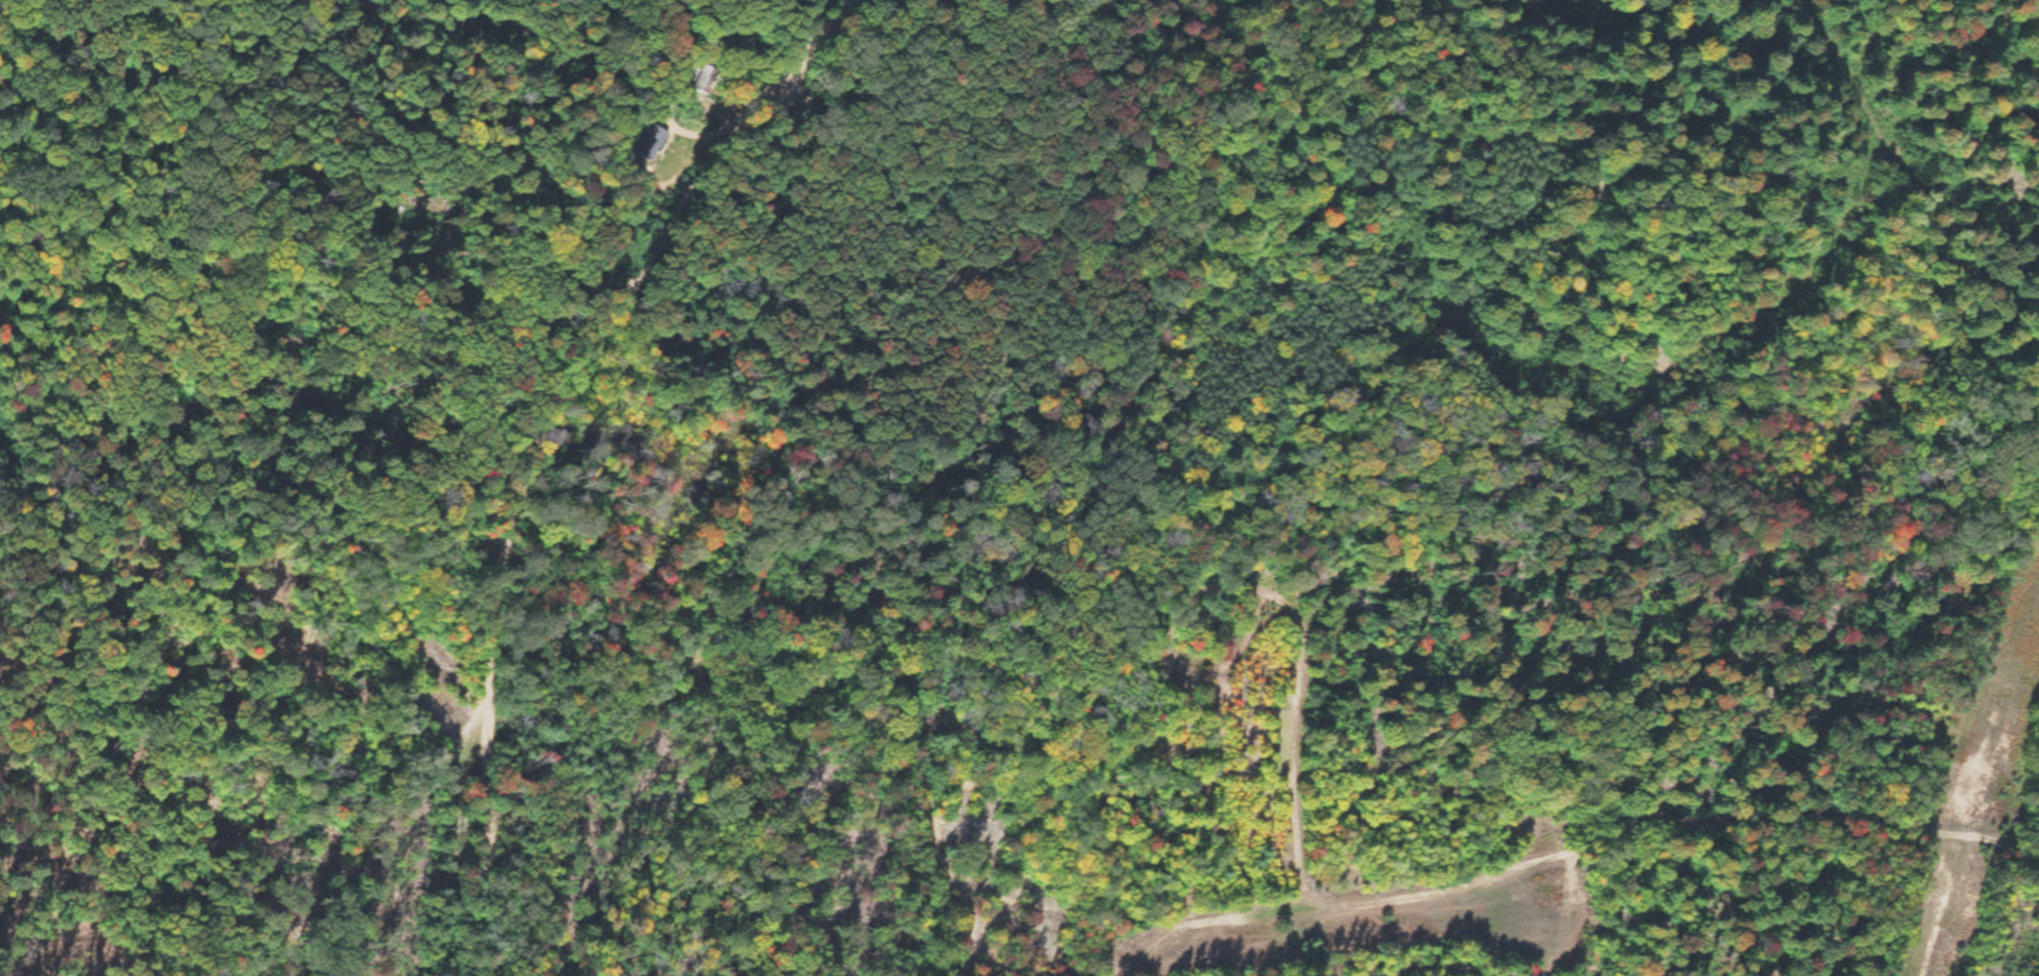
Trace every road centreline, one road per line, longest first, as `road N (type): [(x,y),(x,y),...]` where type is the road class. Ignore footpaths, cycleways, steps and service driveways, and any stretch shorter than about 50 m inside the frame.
road 1 (track): [(500,639),(688,642),(839,612),(893,637),(925,803),(949,878),(1149,926),(1399,903),(1747,798),(2010,845),(2038,899)]
road 2 (residential): [(500,639),(504,579),(597,362),(705,184),(853,0)]
road 3 (track): [(1815,0),(1882,134),(1931,192),(2038,248)]
road 4 (track): [(483,975),(500,639)]

